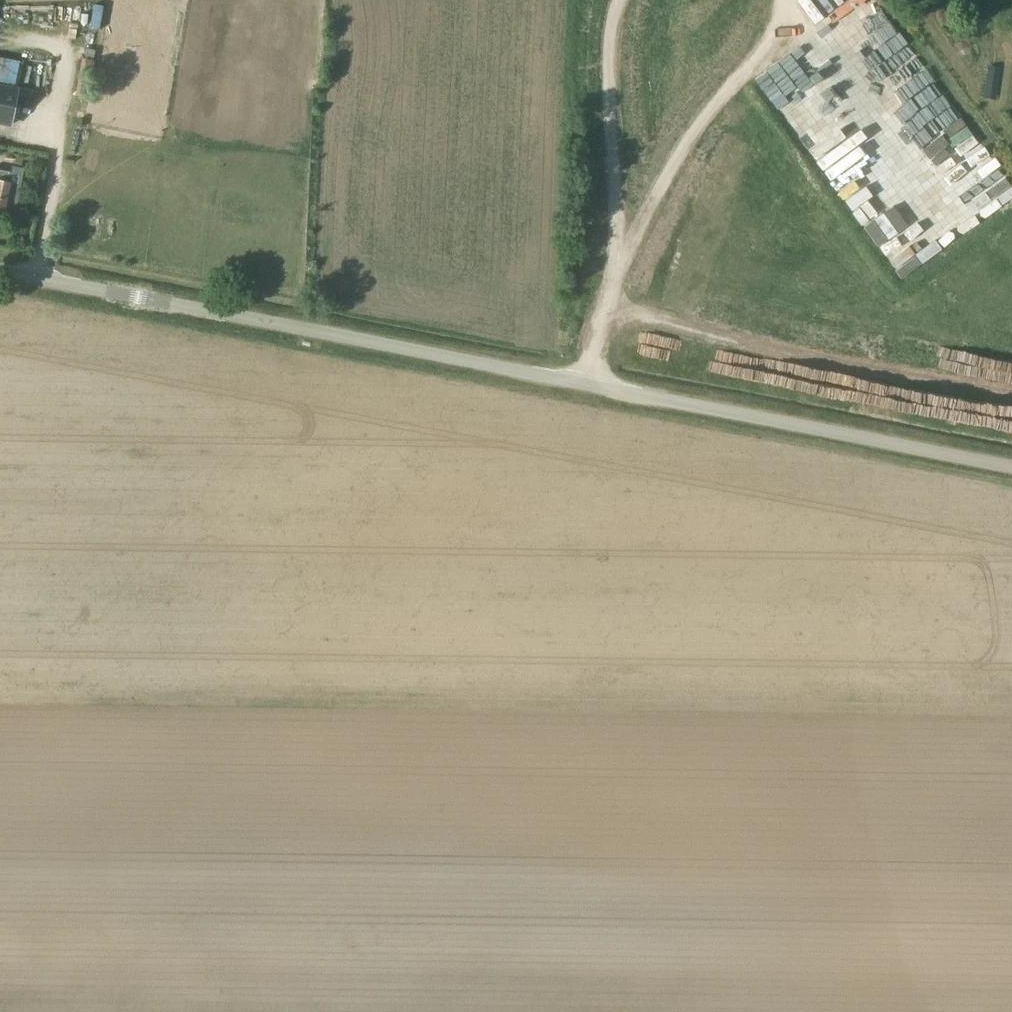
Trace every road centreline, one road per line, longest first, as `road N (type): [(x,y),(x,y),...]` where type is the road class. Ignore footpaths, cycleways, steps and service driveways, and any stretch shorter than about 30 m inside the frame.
road 1 (unclassified): [(1011,478),(446,375),(0,283)]

